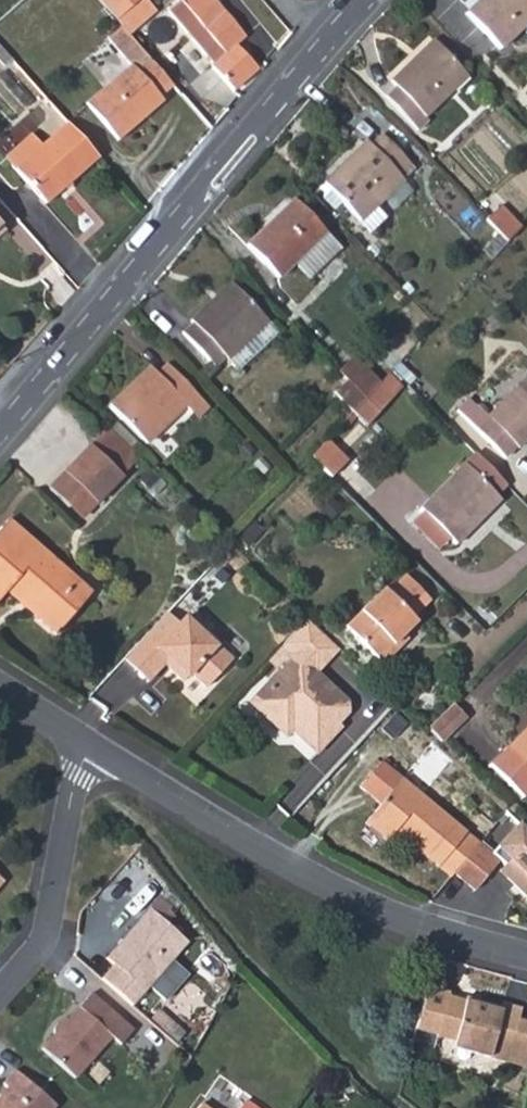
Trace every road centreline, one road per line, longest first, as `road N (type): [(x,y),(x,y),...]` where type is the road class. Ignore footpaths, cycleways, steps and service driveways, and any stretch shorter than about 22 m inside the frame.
road 1 (residential): [(0,433),(364,0)]
road 2 (residential): [(88,743),(343,897),(526,963)]
road 3 (residential): [(0,991),(43,942),(88,743)]

